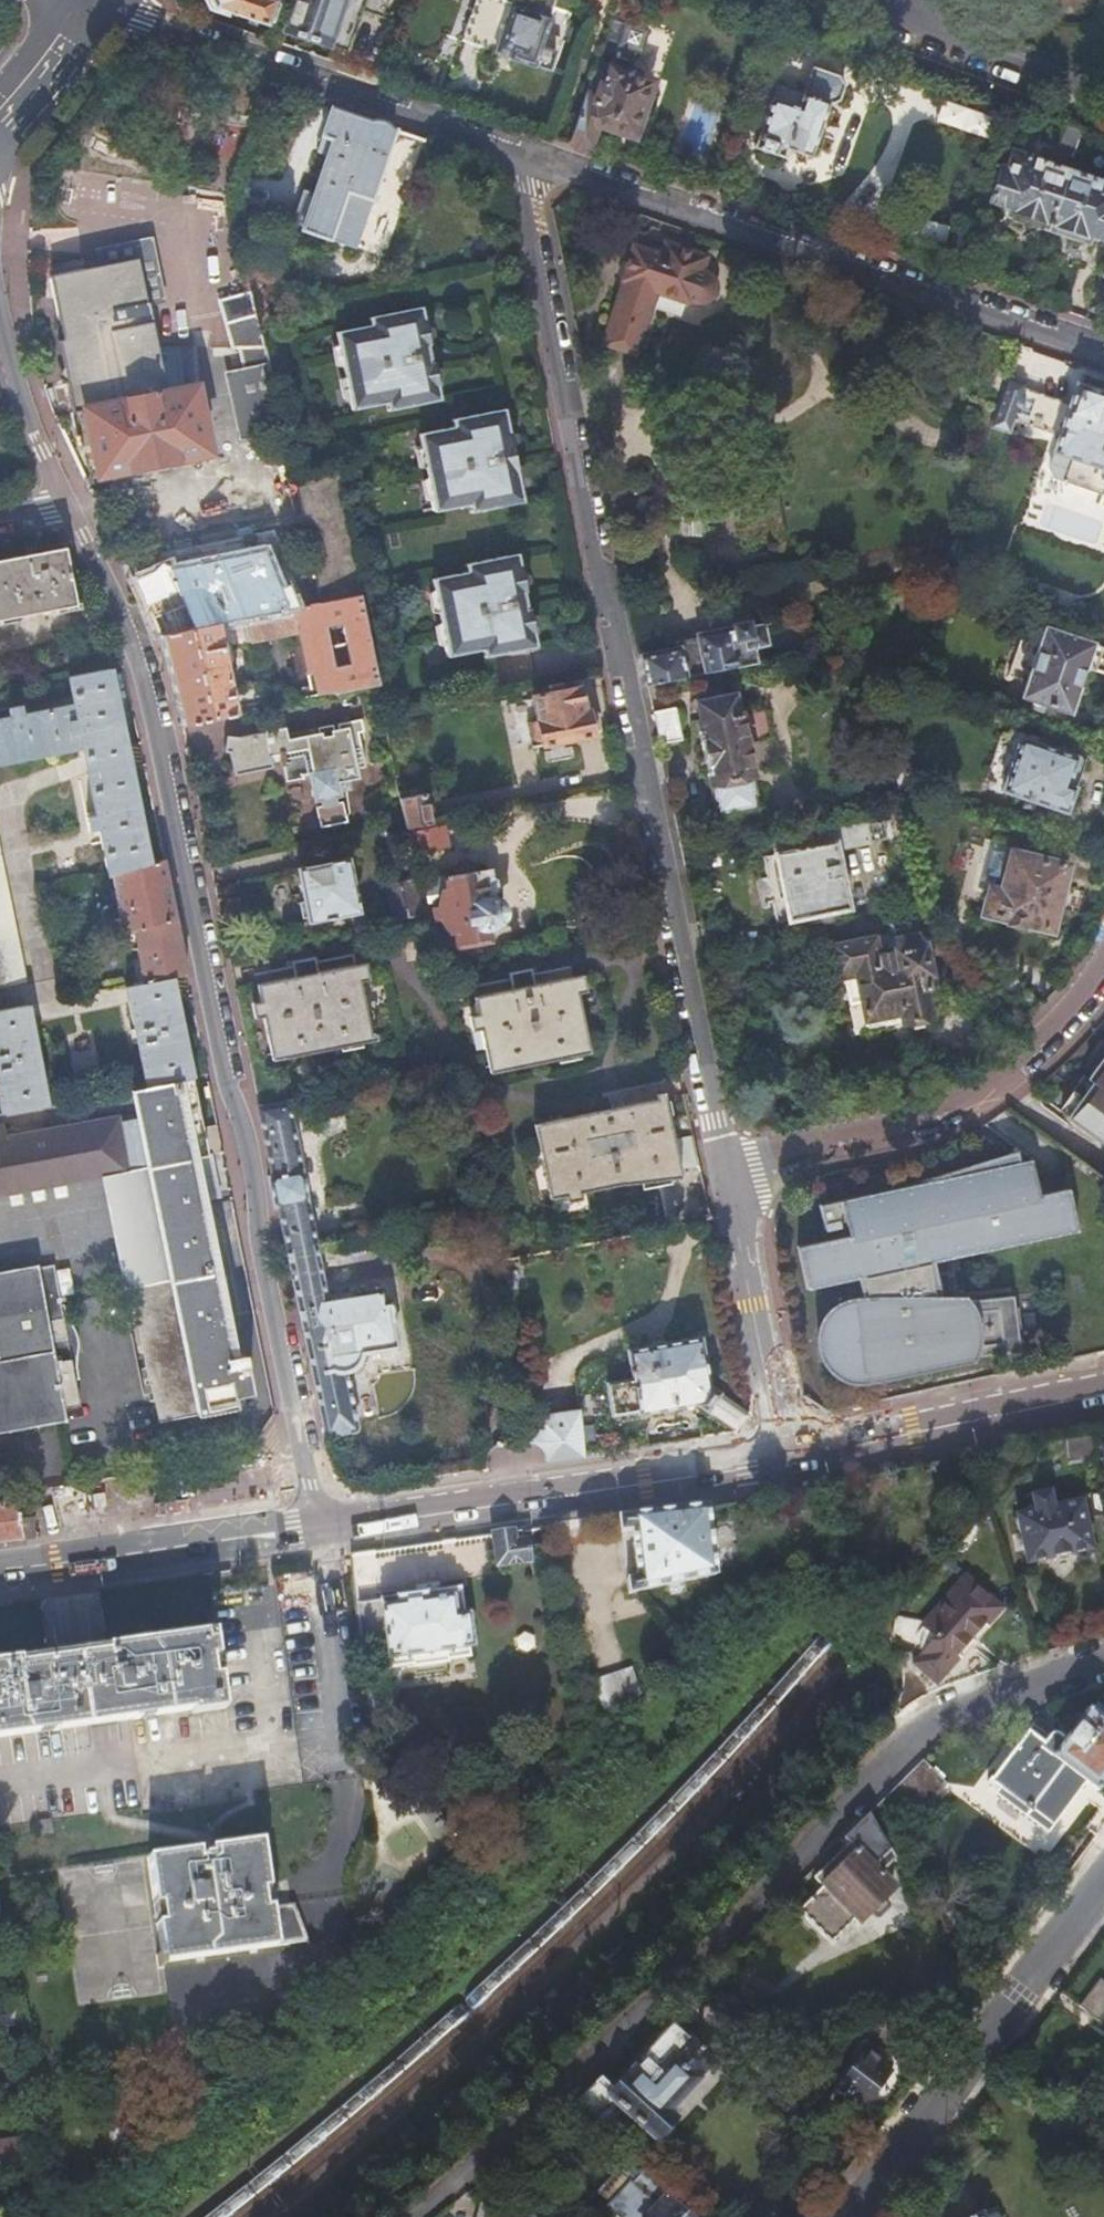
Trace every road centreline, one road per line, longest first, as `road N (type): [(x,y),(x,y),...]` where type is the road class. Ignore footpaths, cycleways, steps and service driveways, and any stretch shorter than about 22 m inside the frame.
road 1 (residential): [(317,1528),(264,1266),(253,1156),(225,1081),(159,745),(127,638),(66,506)]
road 2 (residential): [(505,151),(527,188),(732,1180)]
road 3 (residential): [(408,2216),(554,2096),(936,1716),(1103,1662)]
road 4 (residential): [(505,151),(1103,350)]
road 5 (primary): [(317,1528),(789,1457)]
road 6 (residential): [(1103,938),(1085,987),(1018,1059),(935,1114),(732,1180)]
road 7 (residential): [(72,11),(505,151)]
road 8 (residential): [(1103,1878),(848,2216)]
road 9 (primary): [(789,1457),(1103,1385)]
road 10 (primary): [(0,1570),(317,1528)]
road 11 (residential): [(732,1180),(789,1457)]
road 12 (residential): [(66,506),(30,431),(0,337)]

